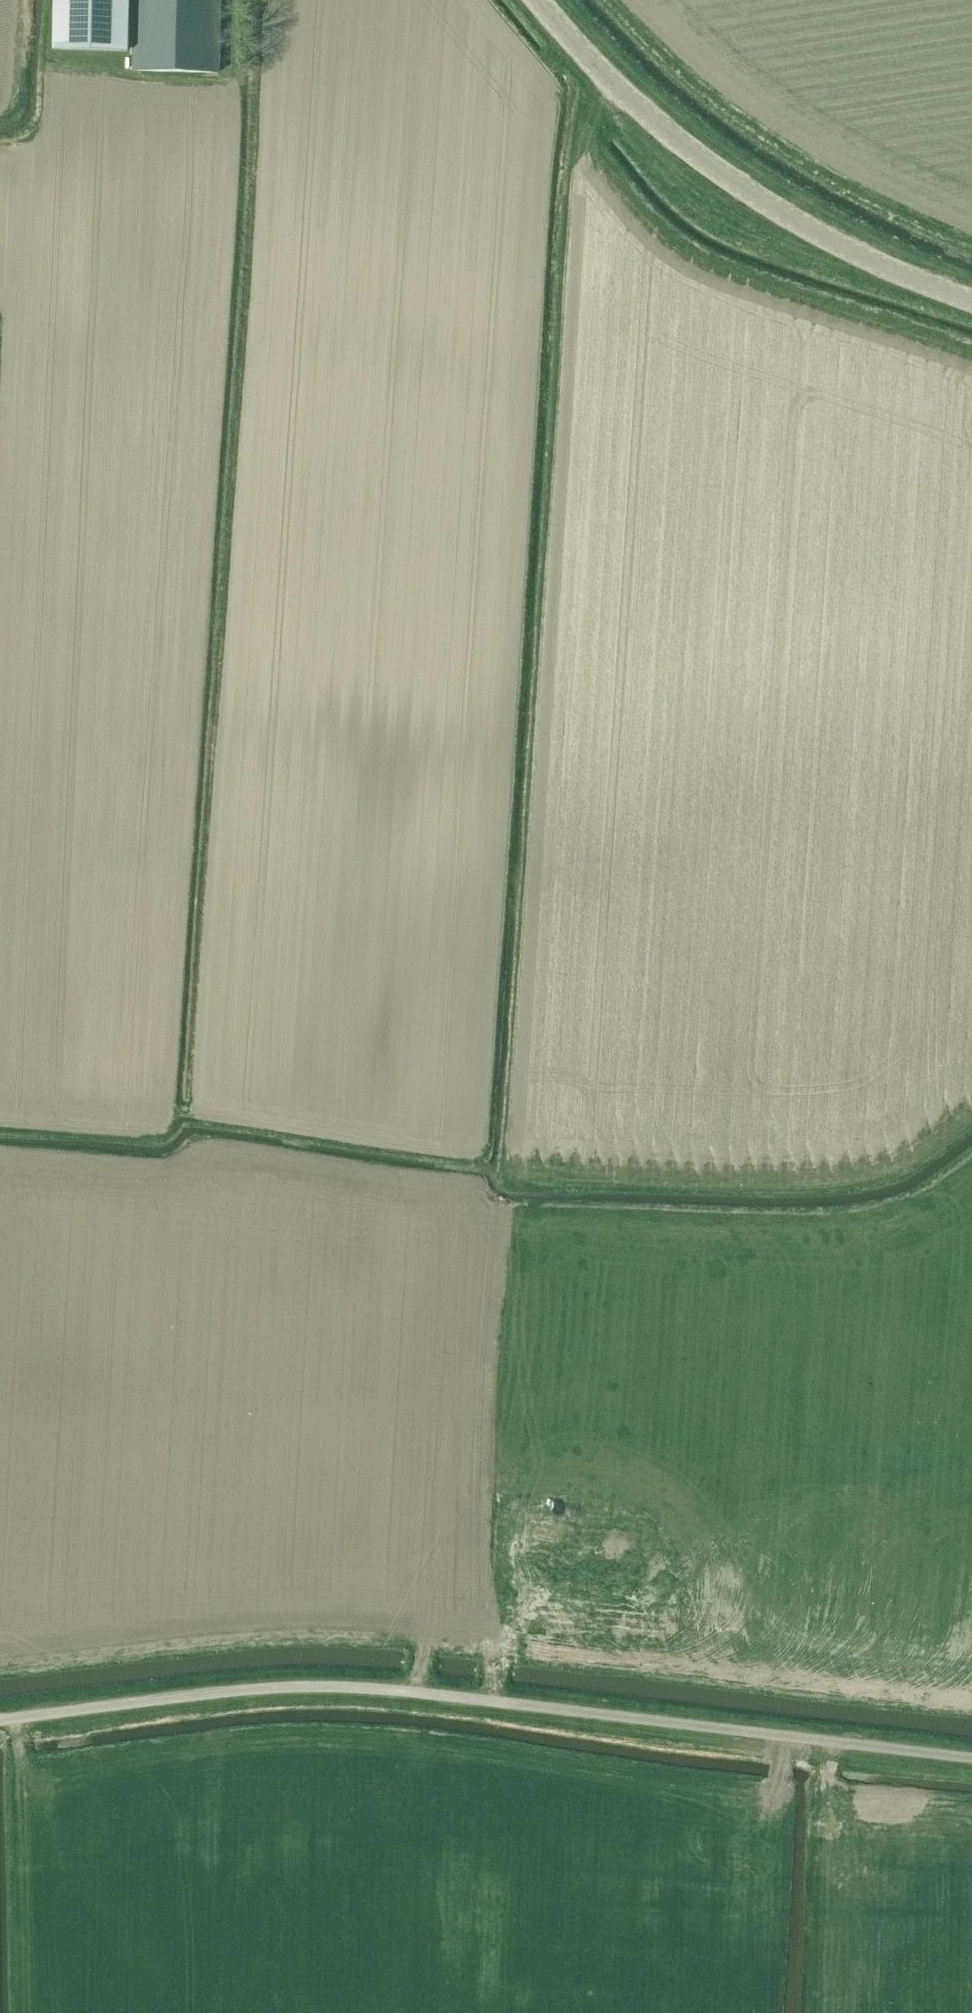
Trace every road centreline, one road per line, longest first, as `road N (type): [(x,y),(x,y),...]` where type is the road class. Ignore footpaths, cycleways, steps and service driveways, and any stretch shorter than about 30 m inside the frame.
road 1 (unclassified): [(0,1723),(358,1691),(971,1765)]
road 2 (tertiary): [(971,301),(862,258),(730,181),(606,82),(534,0)]

